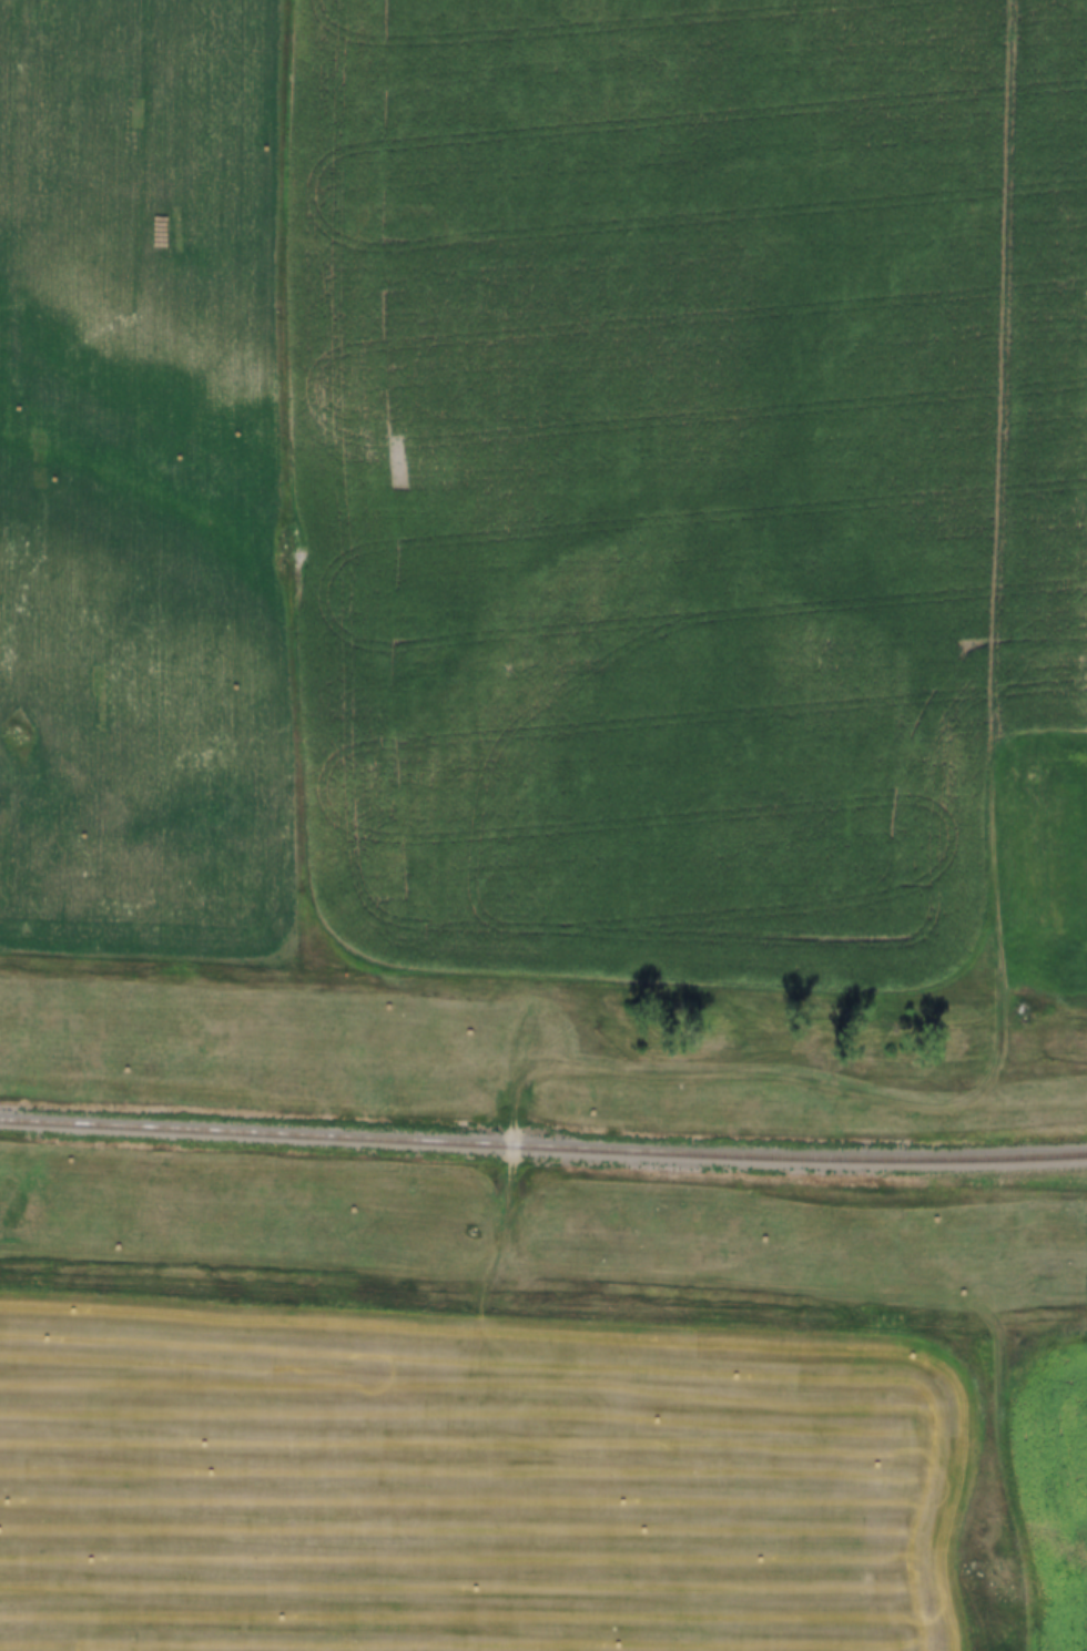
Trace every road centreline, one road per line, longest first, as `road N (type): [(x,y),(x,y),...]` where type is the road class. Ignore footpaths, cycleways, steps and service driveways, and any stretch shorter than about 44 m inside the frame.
road 1 (track): [(1001,0),(1000,1052),(988,1080),(948,1107),(913,1110),(813,1076),(537,1078),(519,1086),(512,1110),(505,1222),(494,1247),(441,1275),(0,1250)]

